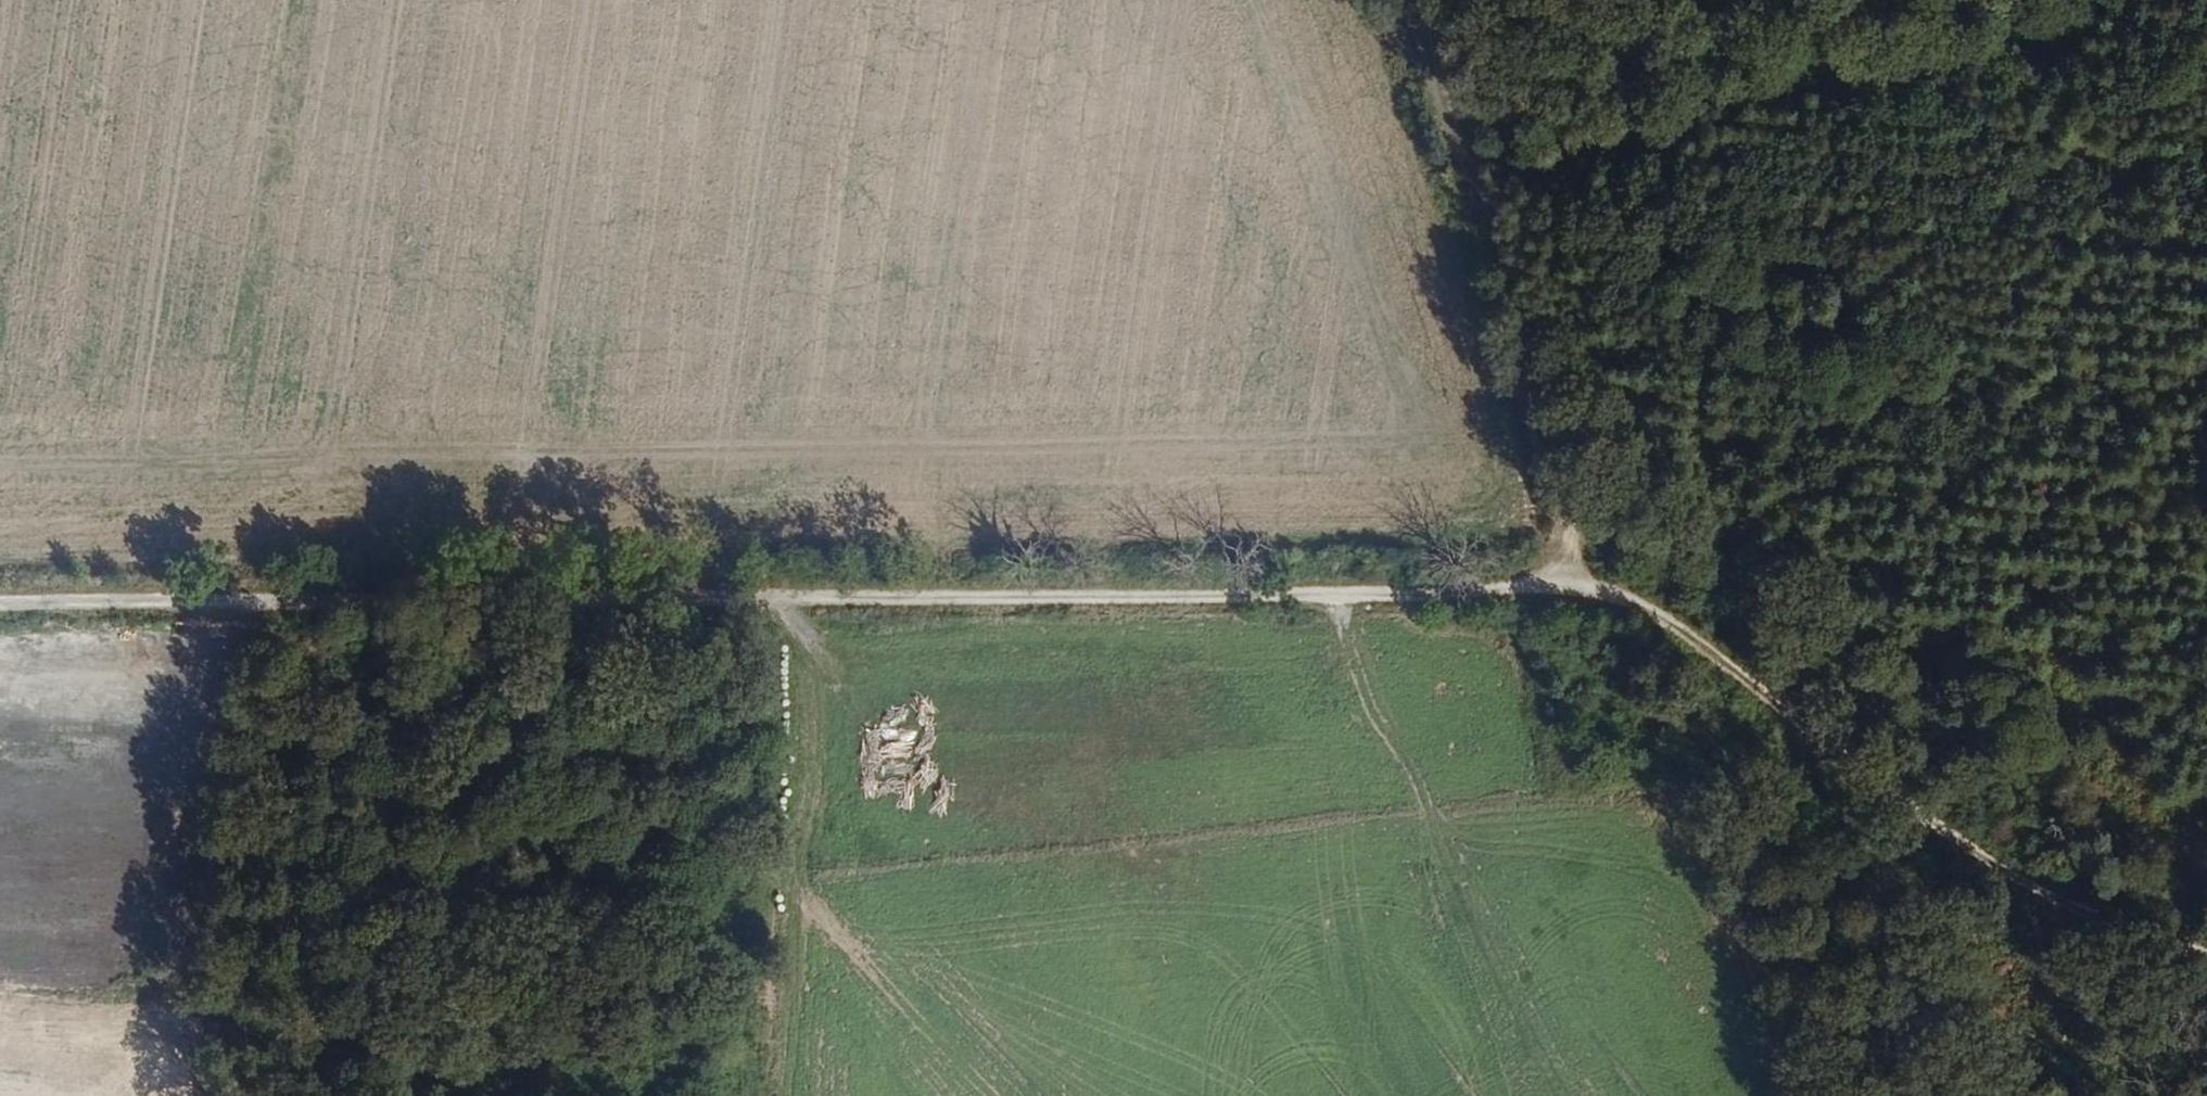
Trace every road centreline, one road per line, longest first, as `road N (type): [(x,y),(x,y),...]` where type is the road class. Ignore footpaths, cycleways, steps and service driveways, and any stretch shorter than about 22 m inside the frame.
road 1 (track): [(0,602),(1559,579),(1415,0)]
road 2 (track): [(2206,951),(1923,840),(1679,629),(1597,584),(1559,579)]

